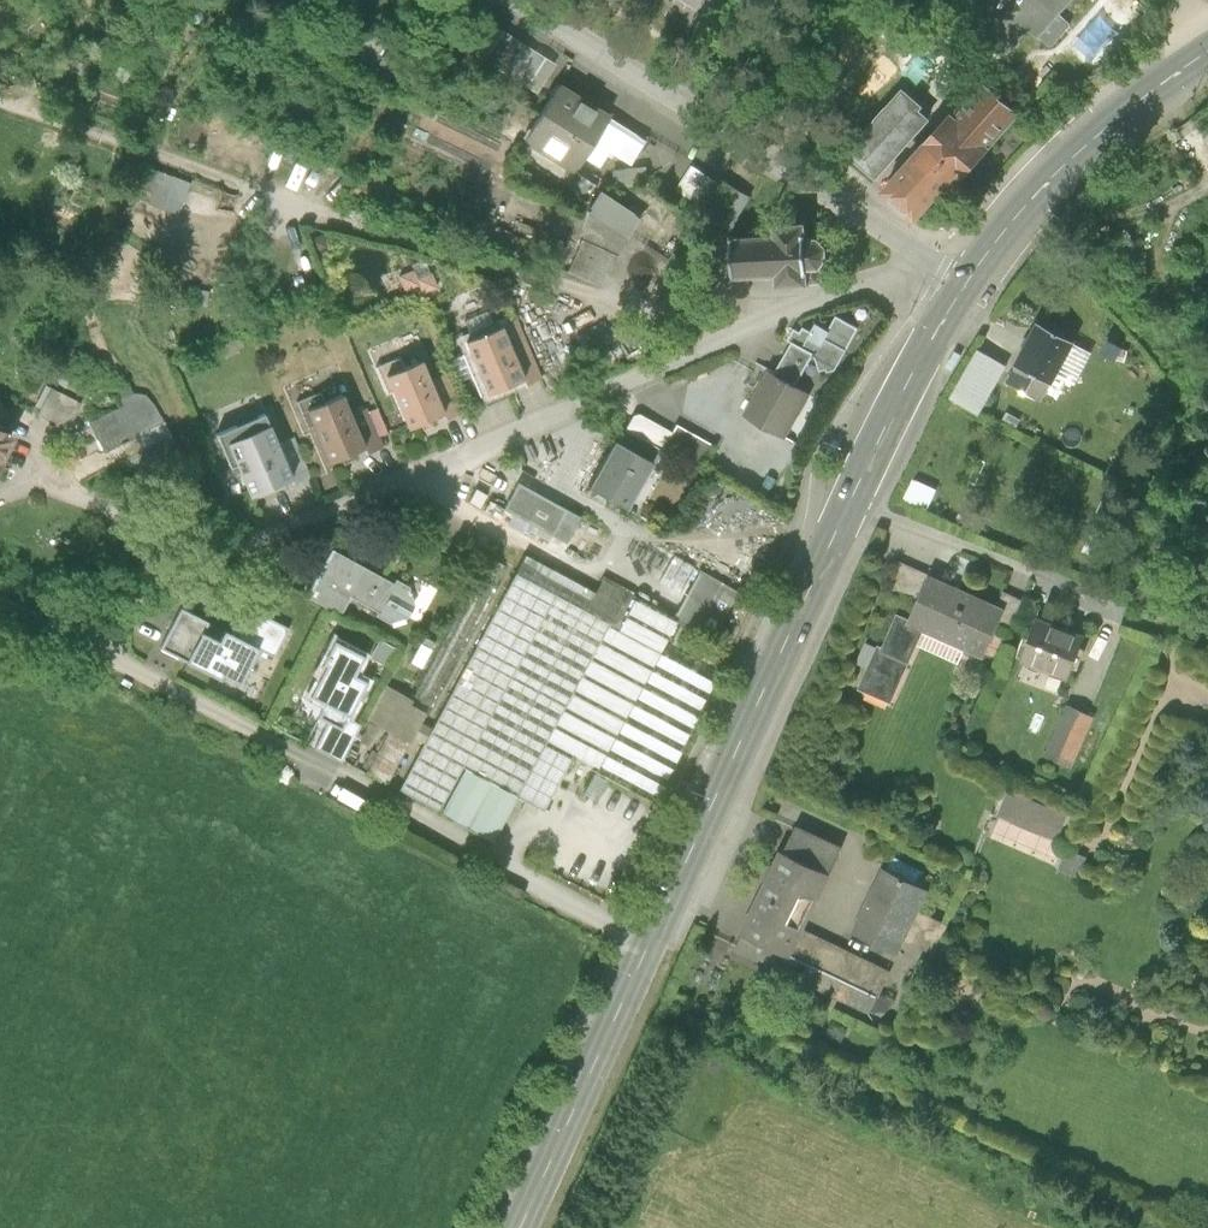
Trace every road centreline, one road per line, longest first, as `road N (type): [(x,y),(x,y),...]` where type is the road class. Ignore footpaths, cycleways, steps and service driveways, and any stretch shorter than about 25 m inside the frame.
road 1 (residential): [(654,940),(67,642),(746,332),(919,276),(966,280)]
road 2 (secondary): [(966,280),(875,456),(654,940)]
road 3 (secondary): [(1207,51),(1071,157),(966,280)]
road 4 (secondary): [(654,940),(519,1227)]

